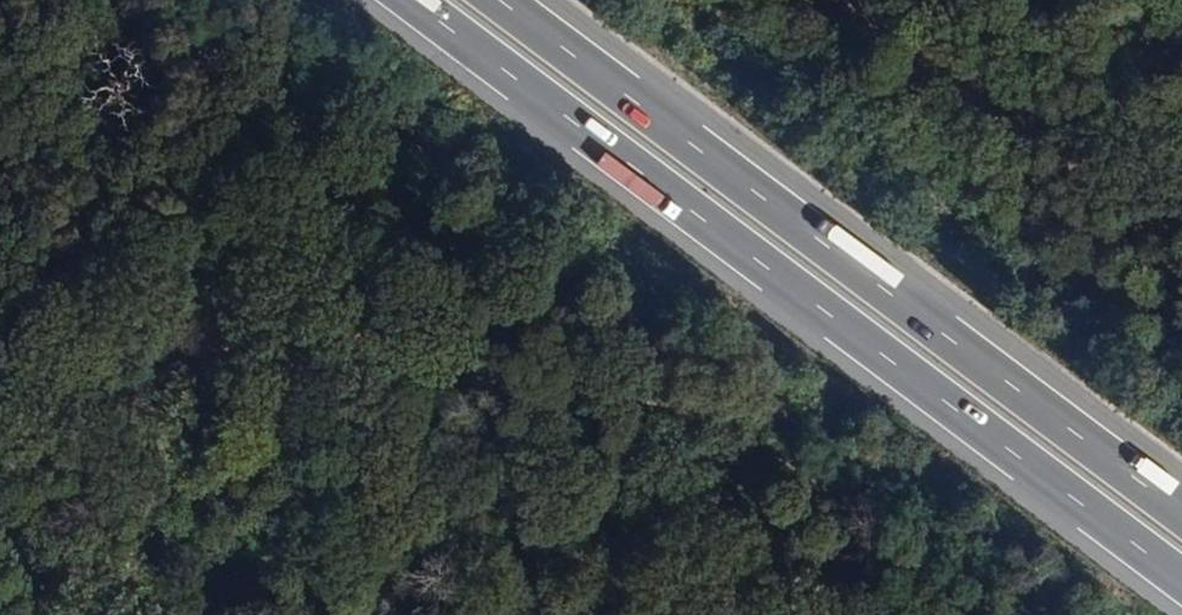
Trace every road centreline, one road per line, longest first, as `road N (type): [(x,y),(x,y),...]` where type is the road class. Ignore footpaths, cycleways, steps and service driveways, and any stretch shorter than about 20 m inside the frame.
road 1 (motorway): [(404,0),(1181,587)]
road 2 (motorway): [(1181,509),(505,0)]

